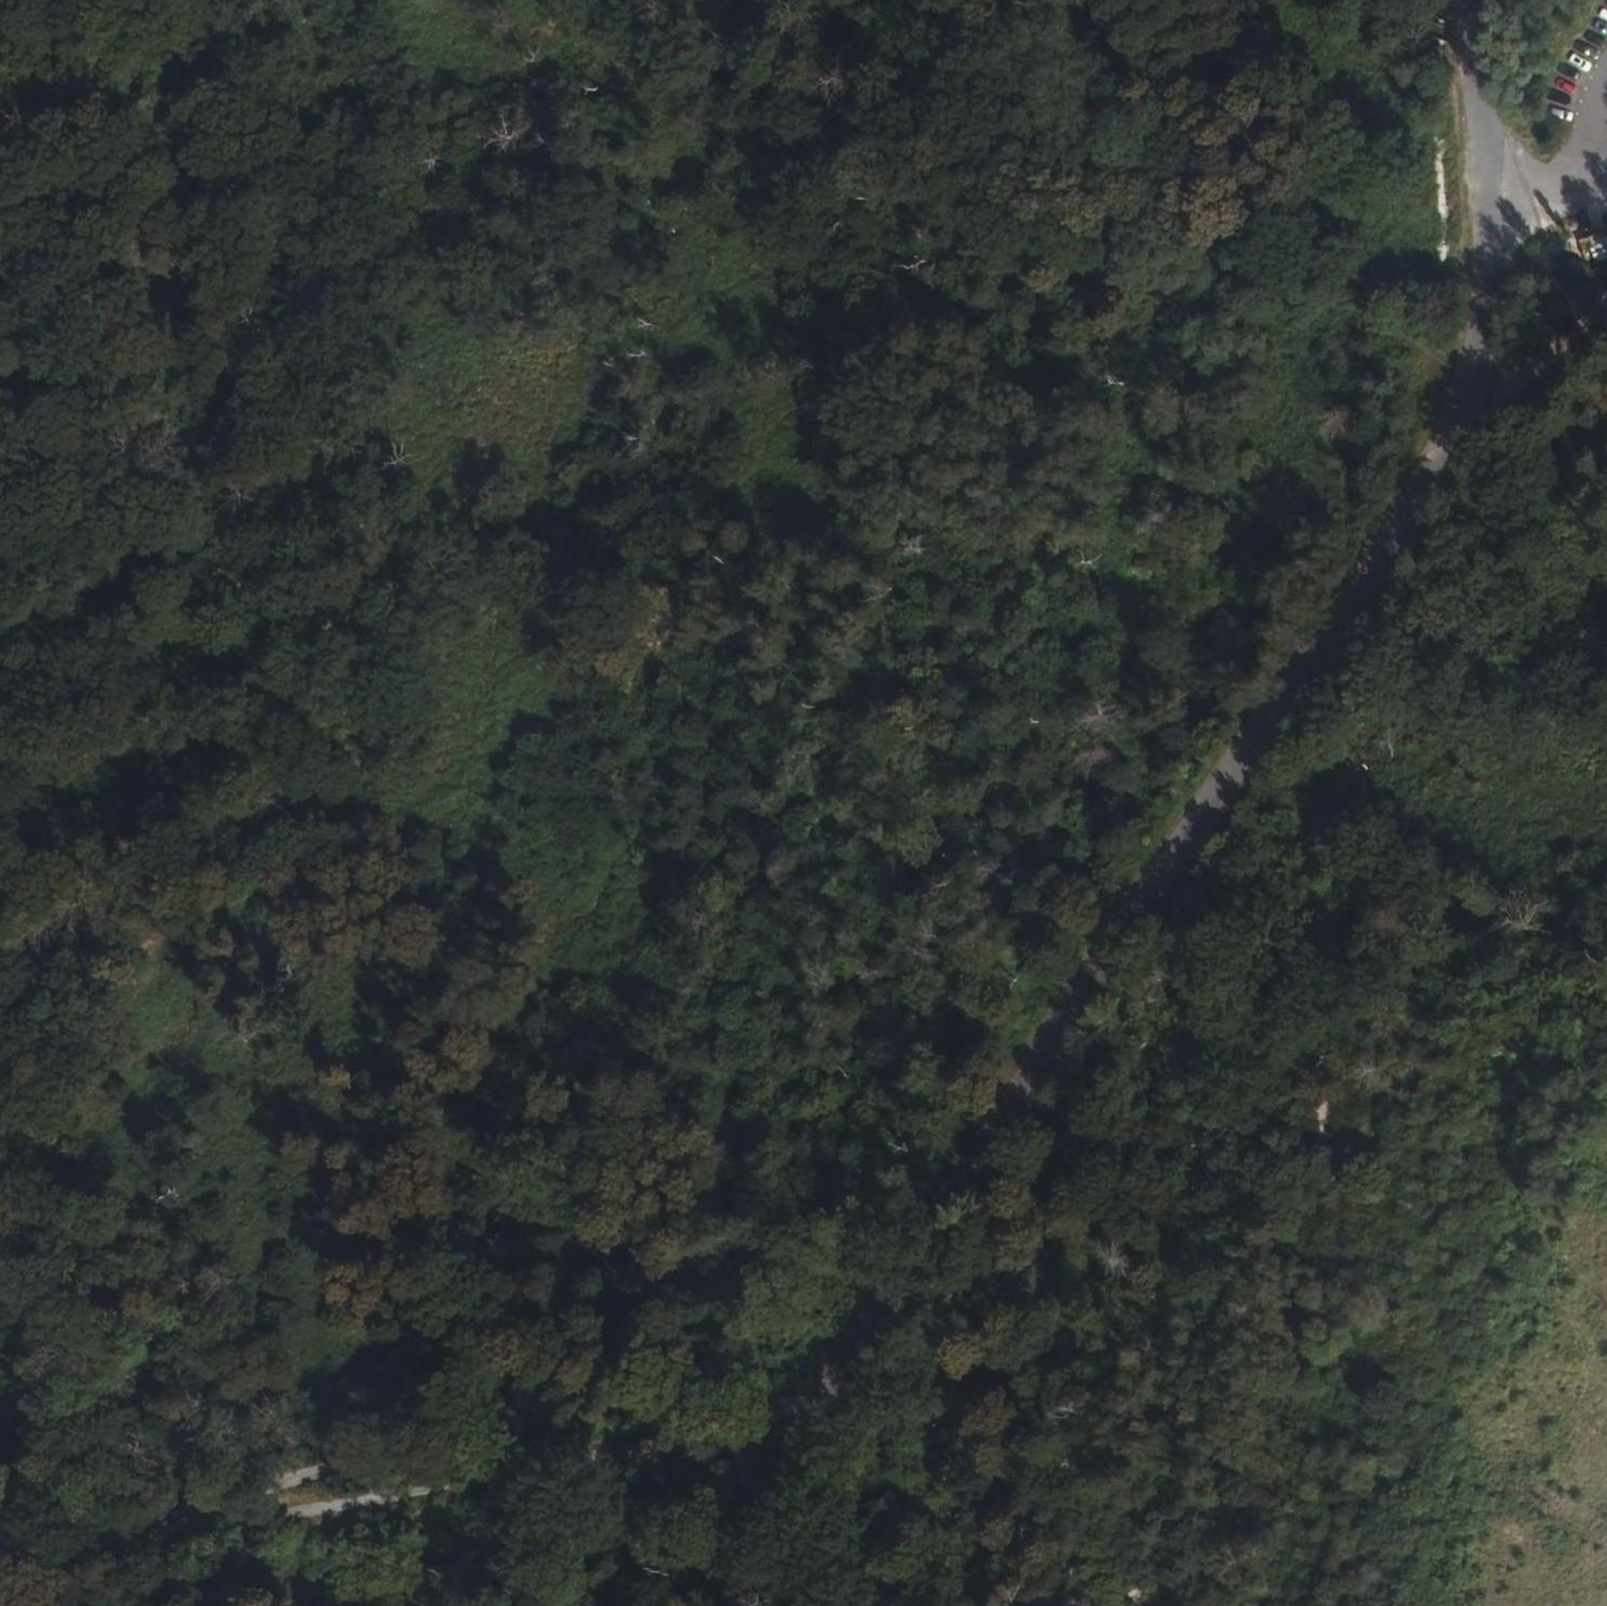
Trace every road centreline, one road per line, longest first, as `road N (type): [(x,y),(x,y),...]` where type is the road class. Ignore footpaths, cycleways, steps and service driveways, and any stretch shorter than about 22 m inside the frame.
road 1 (unclassified): [(1467,0),(1492,278),(1454,416),(1269,717),(784,1433),(707,1605)]
road 2 (track): [(1464,379),(1570,356),(1606,313)]

